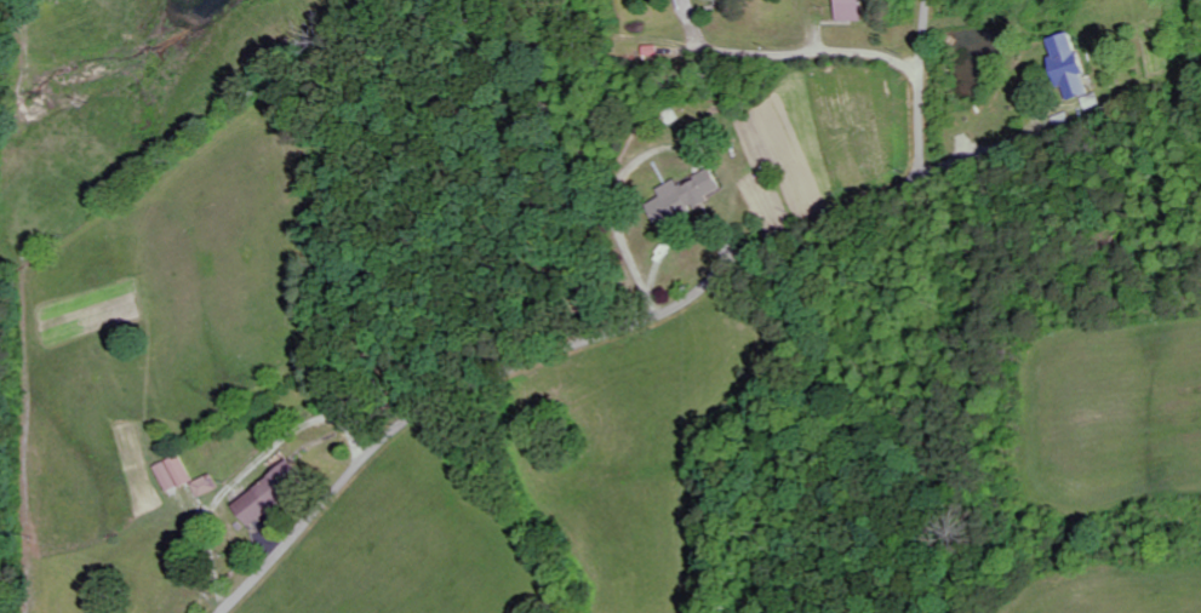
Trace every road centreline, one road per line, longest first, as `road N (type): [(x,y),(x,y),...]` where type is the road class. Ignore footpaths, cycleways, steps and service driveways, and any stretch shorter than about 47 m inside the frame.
road 1 (residential): [(223,612),(362,463),(446,394),(494,367),(656,320),(744,259),(917,178),(920,0)]

